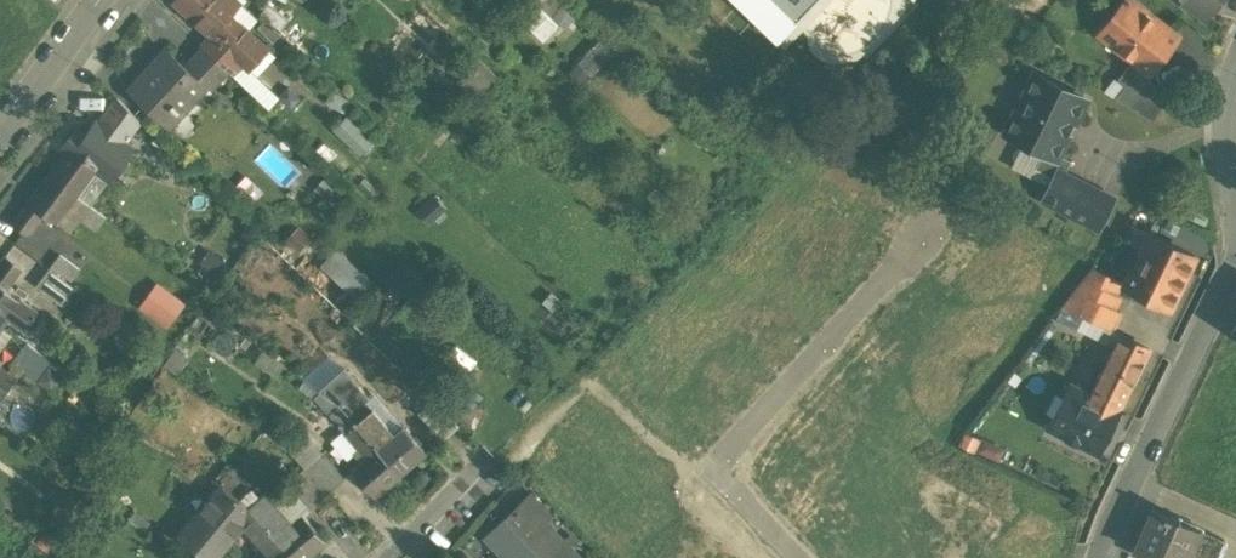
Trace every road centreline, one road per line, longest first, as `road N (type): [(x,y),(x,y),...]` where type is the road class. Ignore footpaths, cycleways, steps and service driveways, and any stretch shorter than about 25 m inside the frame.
road 1 (residential): [(929,228),(711,468),(798,557)]
road 2 (residential): [(1089,557),(1235,248)]
road 3 (tertiary): [(0,137),(98,0)]
road 4 (residential): [(385,557),(482,463)]

